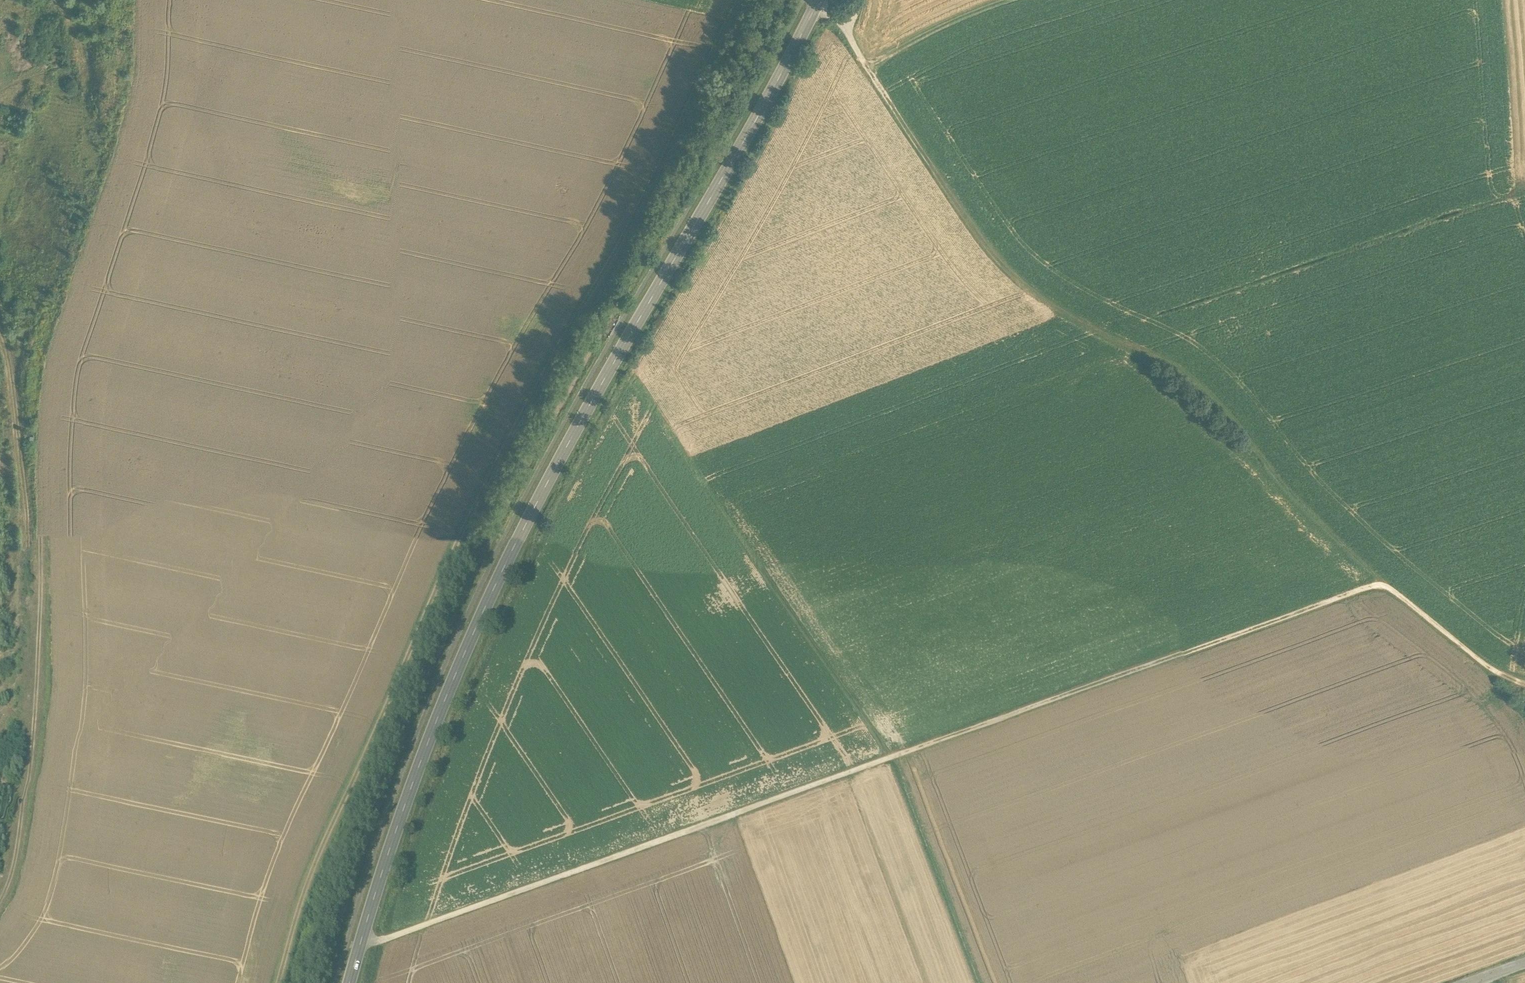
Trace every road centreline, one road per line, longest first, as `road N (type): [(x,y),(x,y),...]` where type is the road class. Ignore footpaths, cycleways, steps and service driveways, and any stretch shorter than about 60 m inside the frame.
road 1 (secondary): [(350,982),(414,779),(490,597),(817,0)]
road 2 (track): [(1386,585),(360,947)]
road 3 (track): [(277,982),(318,856),(451,554),(649,186),(737,0)]
road 4 (track): [(777,0),(744,77),(462,600),(359,863),(325,982)]
road 5 (track): [(844,22),(903,122),(1004,264),(1051,303),(1201,385),(1293,495),(1386,585)]
road 6 (track): [(980,982),(893,757),(635,381)]
road 7 (track): [(0,902),(19,845),(34,640),(33,495),(18,360),(0,293)]
road 8 (track): [(1105,334),(1524,197)]
road 9 (track): [(1524,684),(1469,652),(1386,585)]
road 10 (track): [(872,72),(941,31),(1024,0)]

